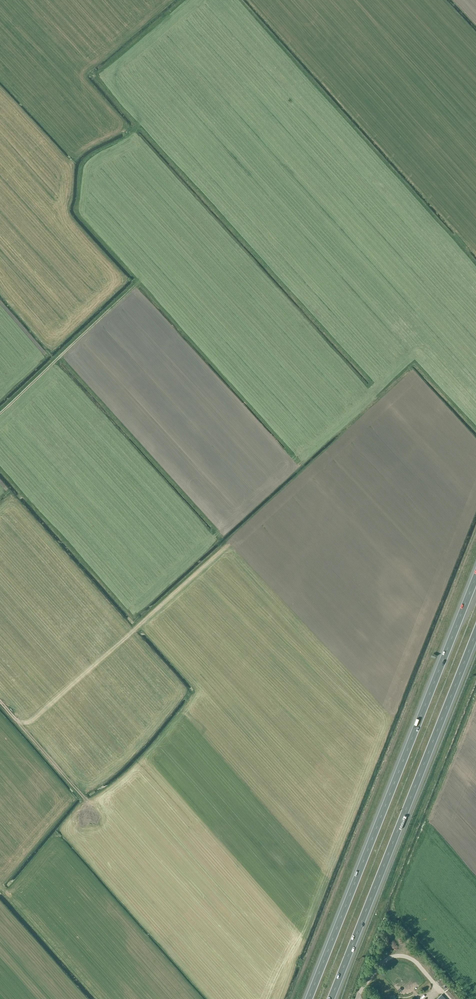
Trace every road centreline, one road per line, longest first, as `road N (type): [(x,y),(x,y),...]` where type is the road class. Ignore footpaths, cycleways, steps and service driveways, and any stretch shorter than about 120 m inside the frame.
road 1 (track): [(0,414),(141,279),(137,264),(91,214),(88,173),(137,127),(110,70),(194,0)]
road 2 (motorway): [(475,573),(308,998)]
road 3 (motorway): [(332,998),(475,638)]

